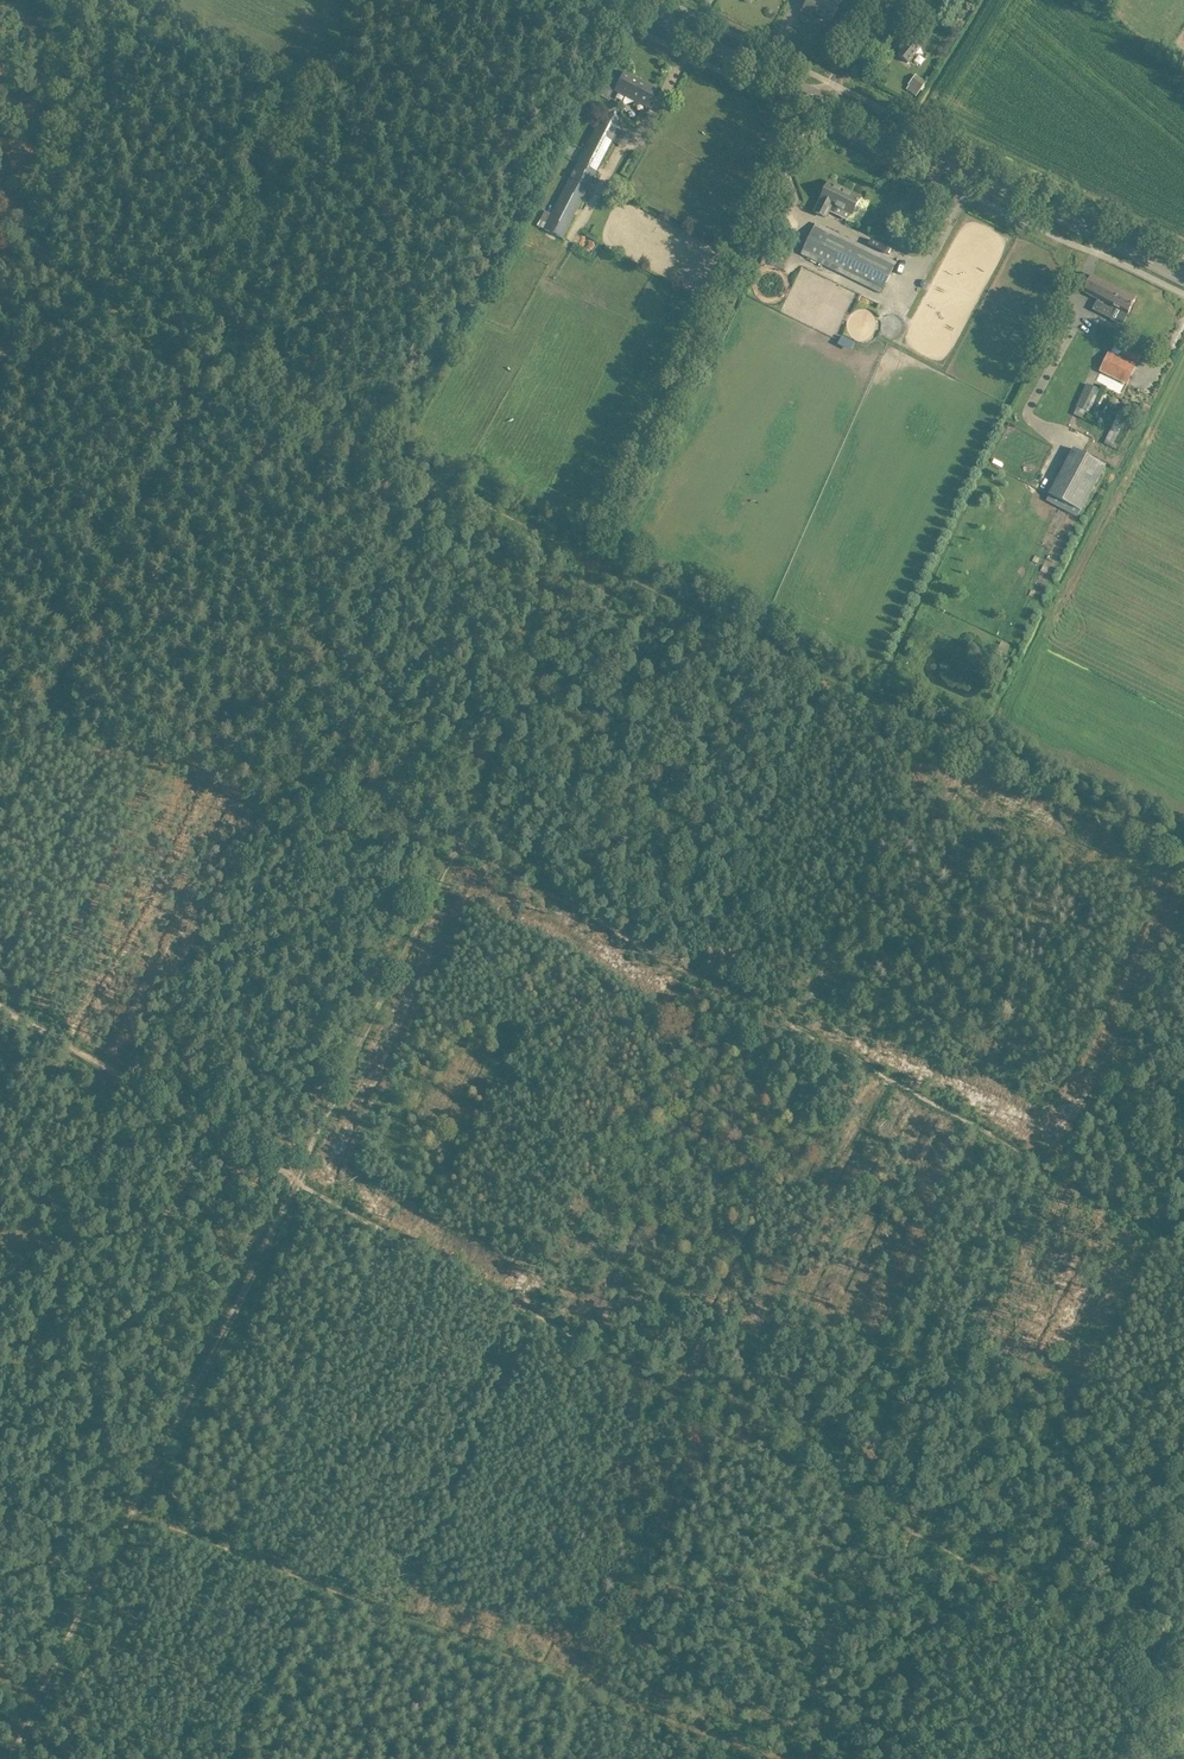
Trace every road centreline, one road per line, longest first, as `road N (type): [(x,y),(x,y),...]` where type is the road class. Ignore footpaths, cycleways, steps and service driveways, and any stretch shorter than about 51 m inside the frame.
road 1 (track): [(294,1172),(815,118)]
road 2 (track): [(10,1758),(285,1191)]
road 3 (track): [(359,439),(775,647)]
road 4 (track): [(1183,852),(775,647)]
road 5 (tertiary): [(1183,278),(825,100)]
road 6 (tertiary): [(825,100),(629,0)]
road 7 (unclassified): [(825,100),(895,0)]

